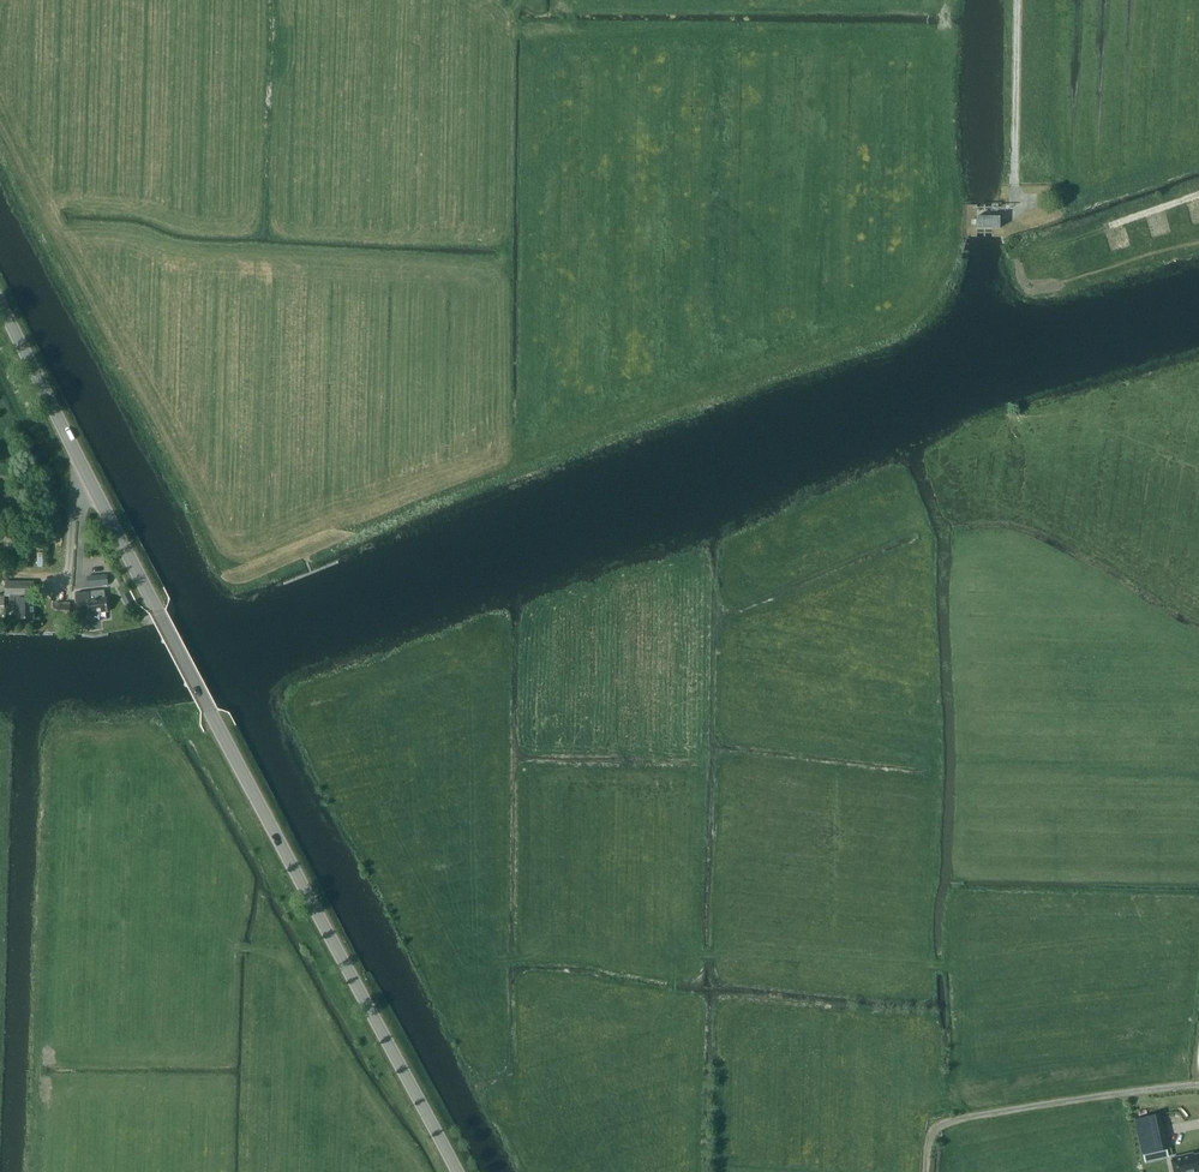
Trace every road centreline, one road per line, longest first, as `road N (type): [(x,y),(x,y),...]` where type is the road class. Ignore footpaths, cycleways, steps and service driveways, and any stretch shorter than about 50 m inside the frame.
road 1 (secondary): [(457,1171),(0,304)]
road 2 (unclassified): [(926,1171),(927,1145),(945,1121),(1198,1084)]

